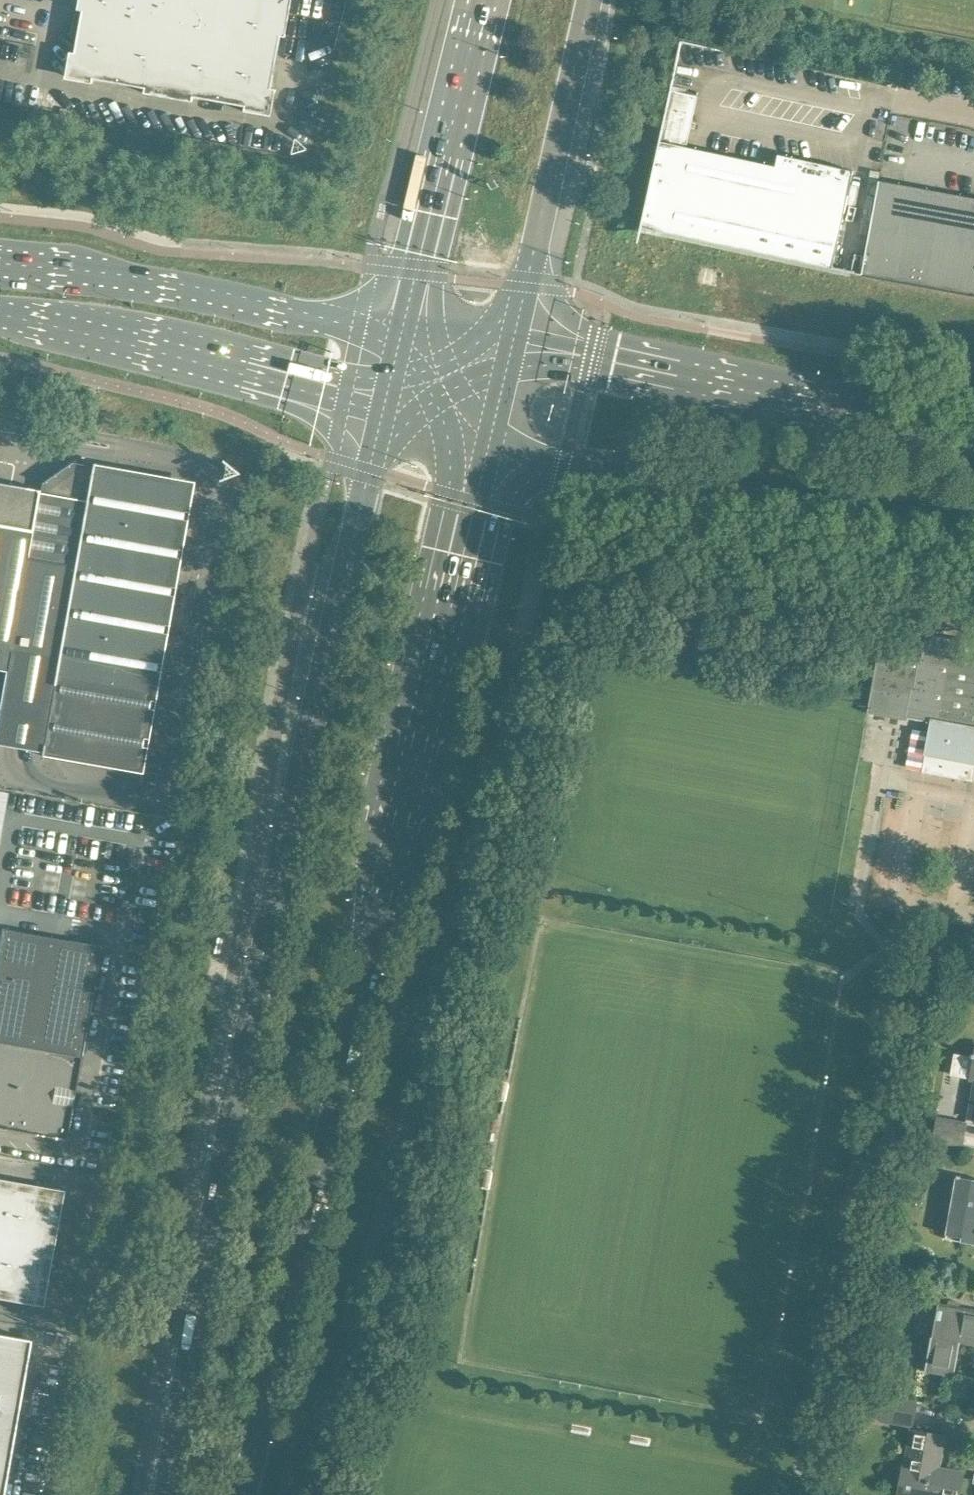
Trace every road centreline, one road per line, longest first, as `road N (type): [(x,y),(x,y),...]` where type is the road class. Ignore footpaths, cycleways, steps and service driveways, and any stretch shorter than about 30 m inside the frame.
road 1 (secondary): [(385,407),(245,1037),(172,1494)]
road 2 (secondary): [(246,1494),(393,889),(490,438)]
road 3 (tertiary): [(490,438),(562,465),(973,521)]
road 4 (tertiary): [(973,443),(590,354),(513,344)]
road 5 (tertiary): [(403,332),(0,263)]
road 6 (tertiary): [(0,314),(385,407)]
road 7 (secondary): [(513,344),(589,0)]
road 8 (secondary): [(485,0),(403,332)]

